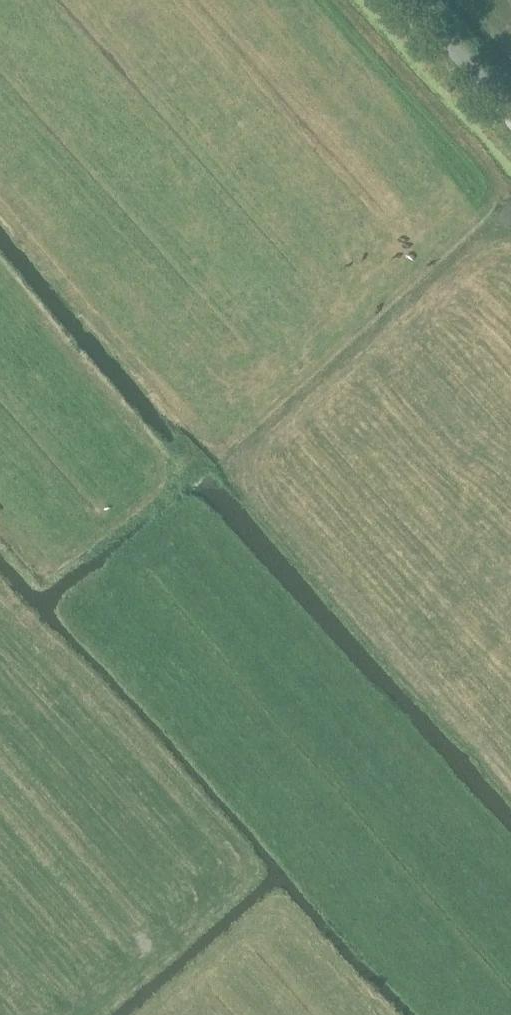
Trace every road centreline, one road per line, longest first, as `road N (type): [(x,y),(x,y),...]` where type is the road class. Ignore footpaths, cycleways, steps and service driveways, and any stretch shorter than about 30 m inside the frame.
road 1 (unclassified): [(510,112),(410,0)]

